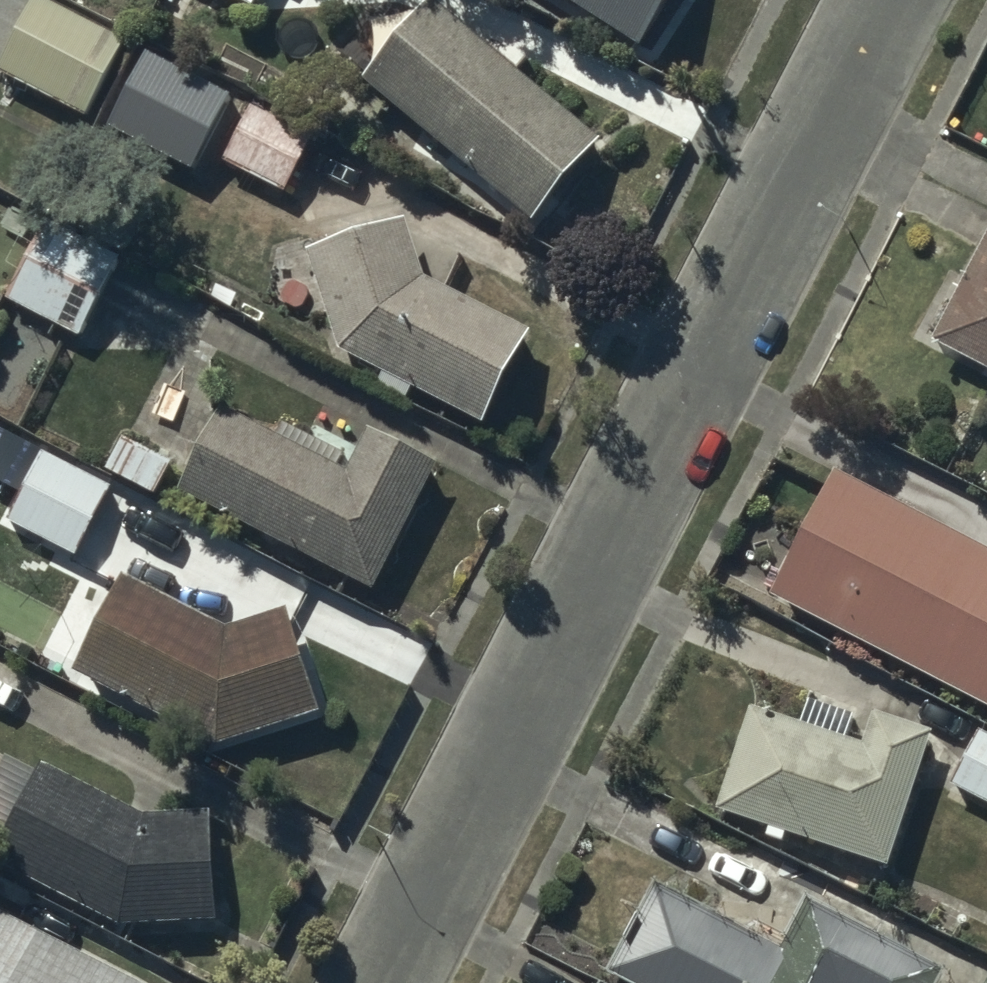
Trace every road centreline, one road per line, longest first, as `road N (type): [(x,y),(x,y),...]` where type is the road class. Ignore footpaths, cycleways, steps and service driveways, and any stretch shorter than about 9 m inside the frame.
road 1 (residential): [(384,982),(898,0)]

